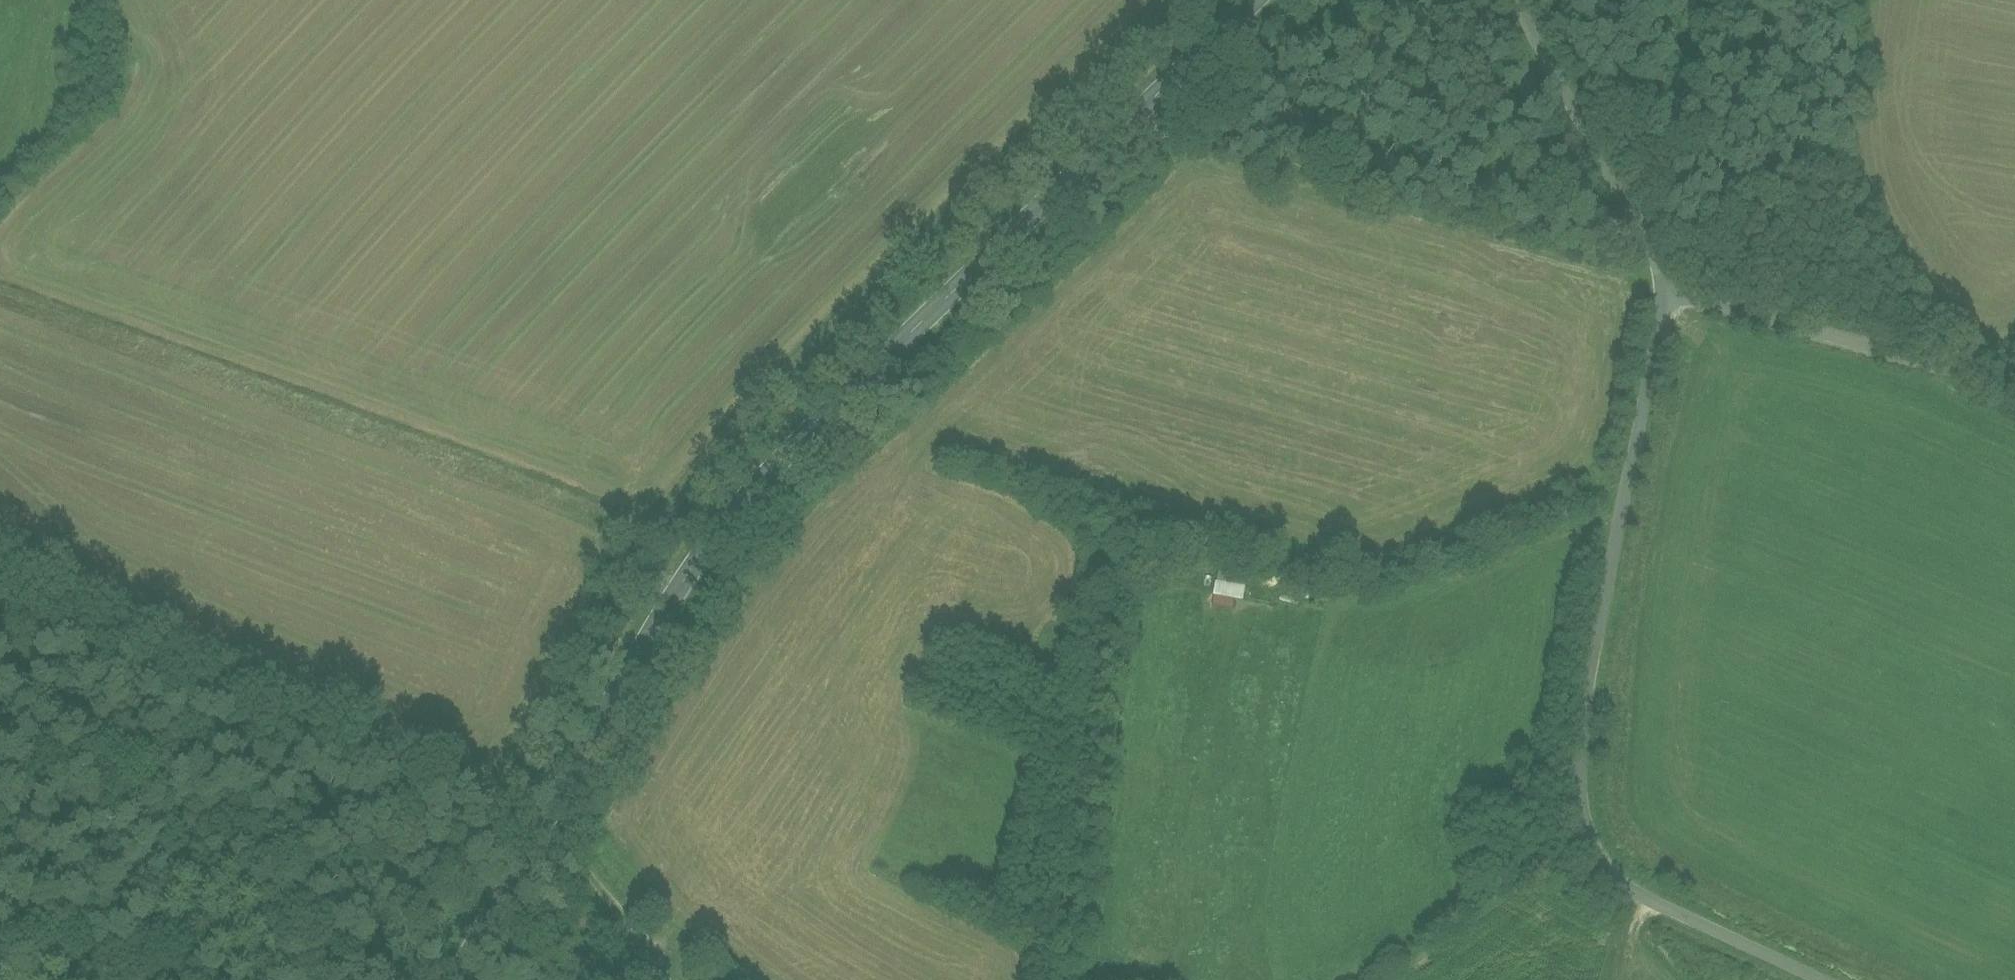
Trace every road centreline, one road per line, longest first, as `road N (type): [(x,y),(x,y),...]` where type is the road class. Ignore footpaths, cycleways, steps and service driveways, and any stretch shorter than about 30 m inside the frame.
road 1 (tertiary): [(453,979),(626,669),(778,461),(1255,0)]
road 2 (residential): [(1663,293),(1584,693),(1584,851),(1647,911),(1819,979)]
road 3 (residential): [(1663,293),(1635,210),(1524,0)]

